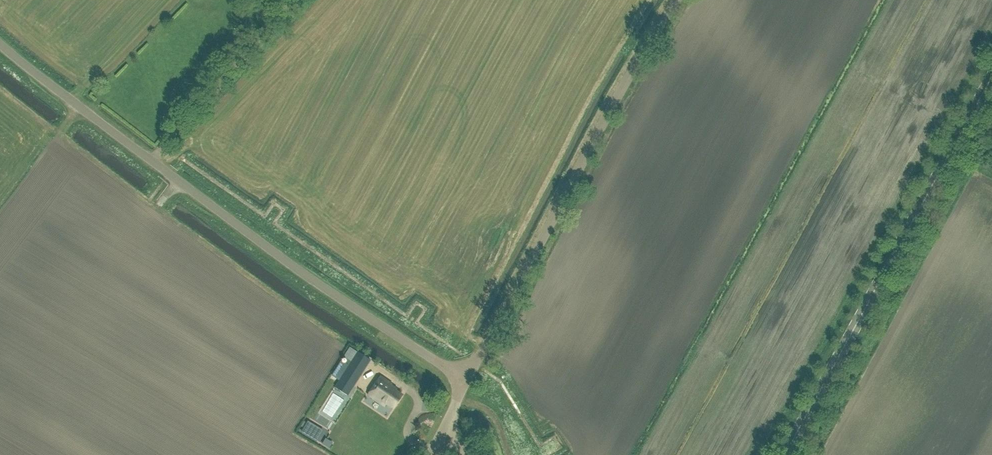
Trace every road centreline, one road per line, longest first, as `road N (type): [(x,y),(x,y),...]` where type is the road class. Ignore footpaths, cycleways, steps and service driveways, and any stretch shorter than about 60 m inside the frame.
road 1 (unclassified): [(468,377),(297,269),(0,44)]
road 2 (tertiary): [(784,454),(991,75)]
road 3 (unclassified): [(468,377),(676,0)]

